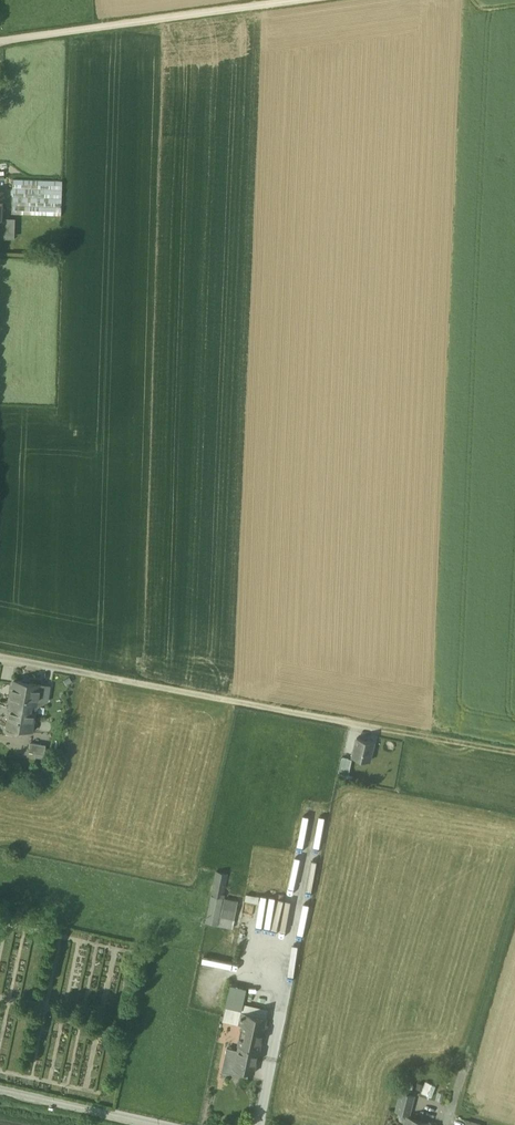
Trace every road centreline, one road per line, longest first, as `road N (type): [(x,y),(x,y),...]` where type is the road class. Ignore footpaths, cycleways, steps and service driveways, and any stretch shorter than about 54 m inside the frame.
road 1 (unclassified): [(382,726),(0,653)]
road 2 (unclassified): [(0,42),(297,0)]
road 3 (track): [(514,903),(457,1101)]
road 4 (unclassified): [(170,1124),(0,1089)]
road 5 (track): [(514,750),(382,726)]

